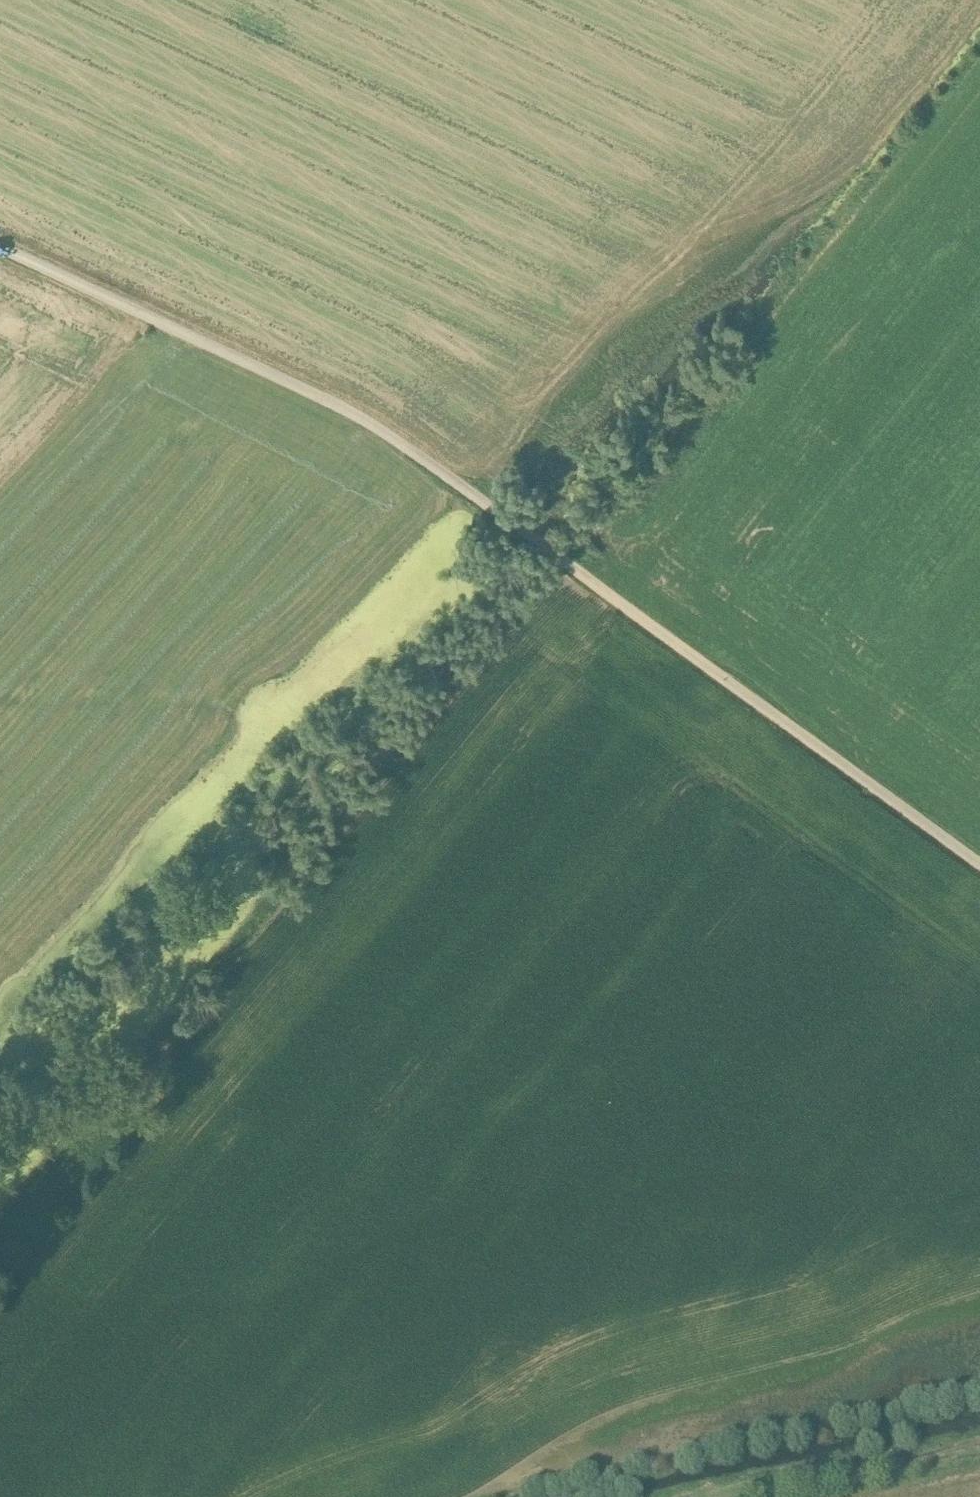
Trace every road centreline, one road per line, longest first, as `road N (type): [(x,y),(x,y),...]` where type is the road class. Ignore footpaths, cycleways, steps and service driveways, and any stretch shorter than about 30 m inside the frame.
road 1 (track): [(0,253),(337,408),(979,869)]

